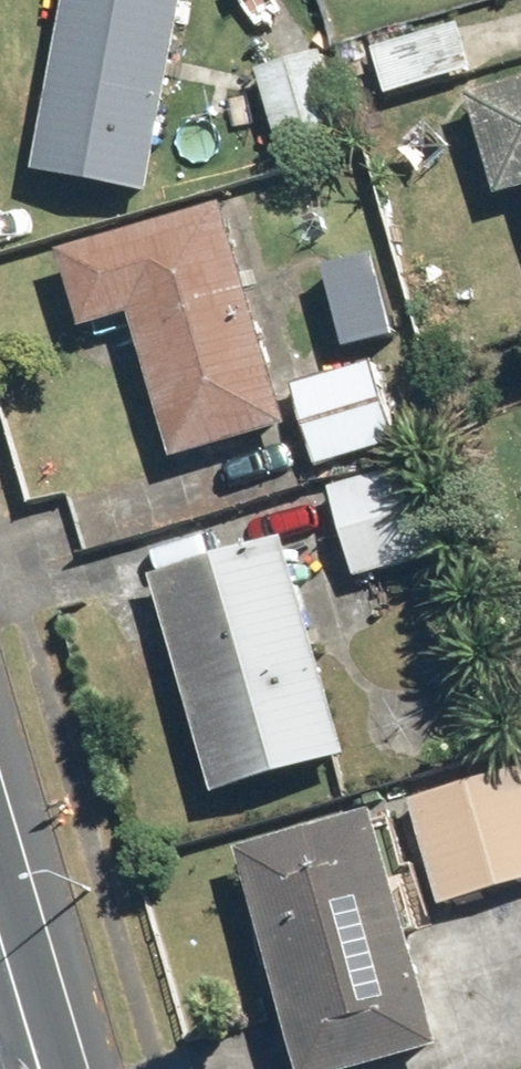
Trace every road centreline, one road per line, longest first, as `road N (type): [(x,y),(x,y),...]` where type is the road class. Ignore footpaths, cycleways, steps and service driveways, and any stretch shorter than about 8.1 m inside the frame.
road 1 (secondary): [(38,1068),(0,939)]

